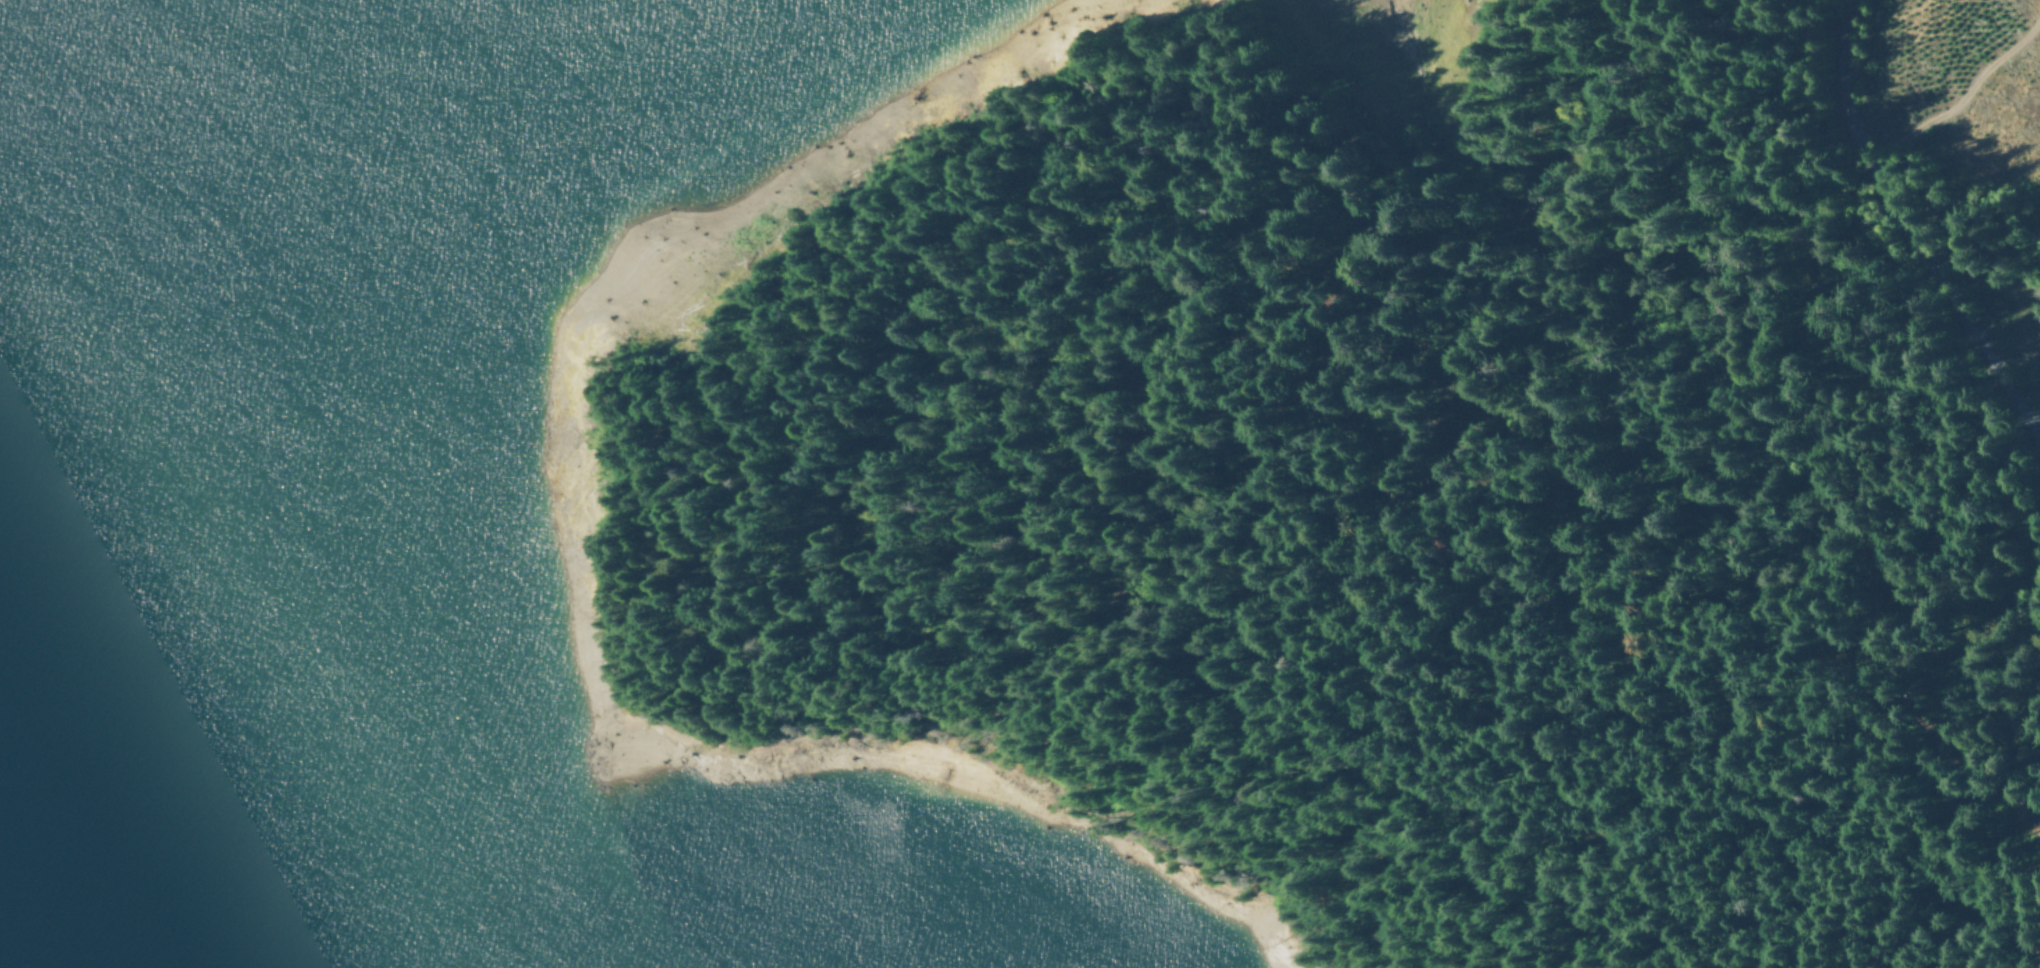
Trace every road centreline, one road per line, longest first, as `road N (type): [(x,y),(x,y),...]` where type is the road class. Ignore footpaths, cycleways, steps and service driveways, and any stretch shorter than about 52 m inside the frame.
road 1 (residential): [(2039,439),(1884,195),(1854,133),(1837,85),(1842,0)]

